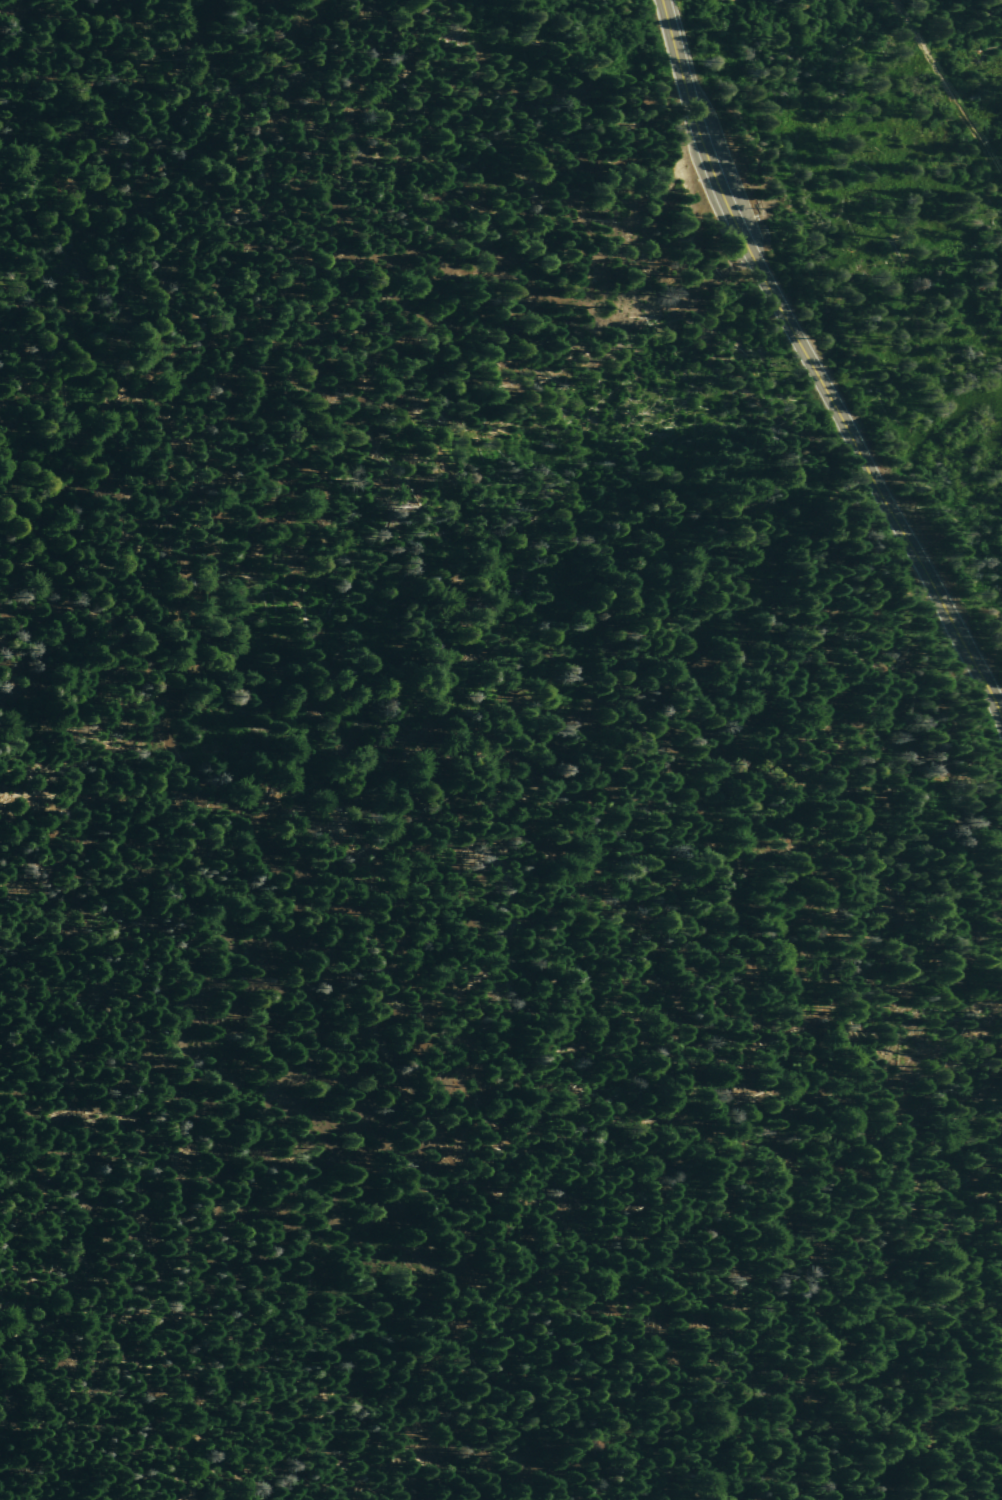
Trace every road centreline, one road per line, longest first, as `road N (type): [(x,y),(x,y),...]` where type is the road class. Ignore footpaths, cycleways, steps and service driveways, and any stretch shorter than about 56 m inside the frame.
road 1 (primary): [(1001,714),(748,250),(710,166),(663,0)]

